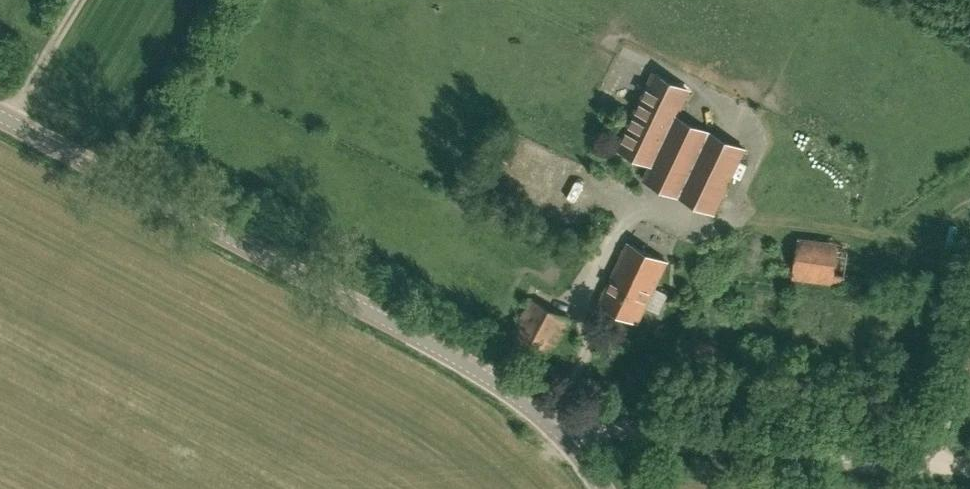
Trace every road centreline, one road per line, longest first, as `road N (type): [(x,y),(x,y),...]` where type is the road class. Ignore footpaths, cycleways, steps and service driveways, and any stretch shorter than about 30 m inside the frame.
road 1 (tertiary): [(565,437),(456,359),(0,120)]
road 2 (residential): [(910,464),(590,429),(565,437)]
road 3 (track): [(79,0),(7,124)]

